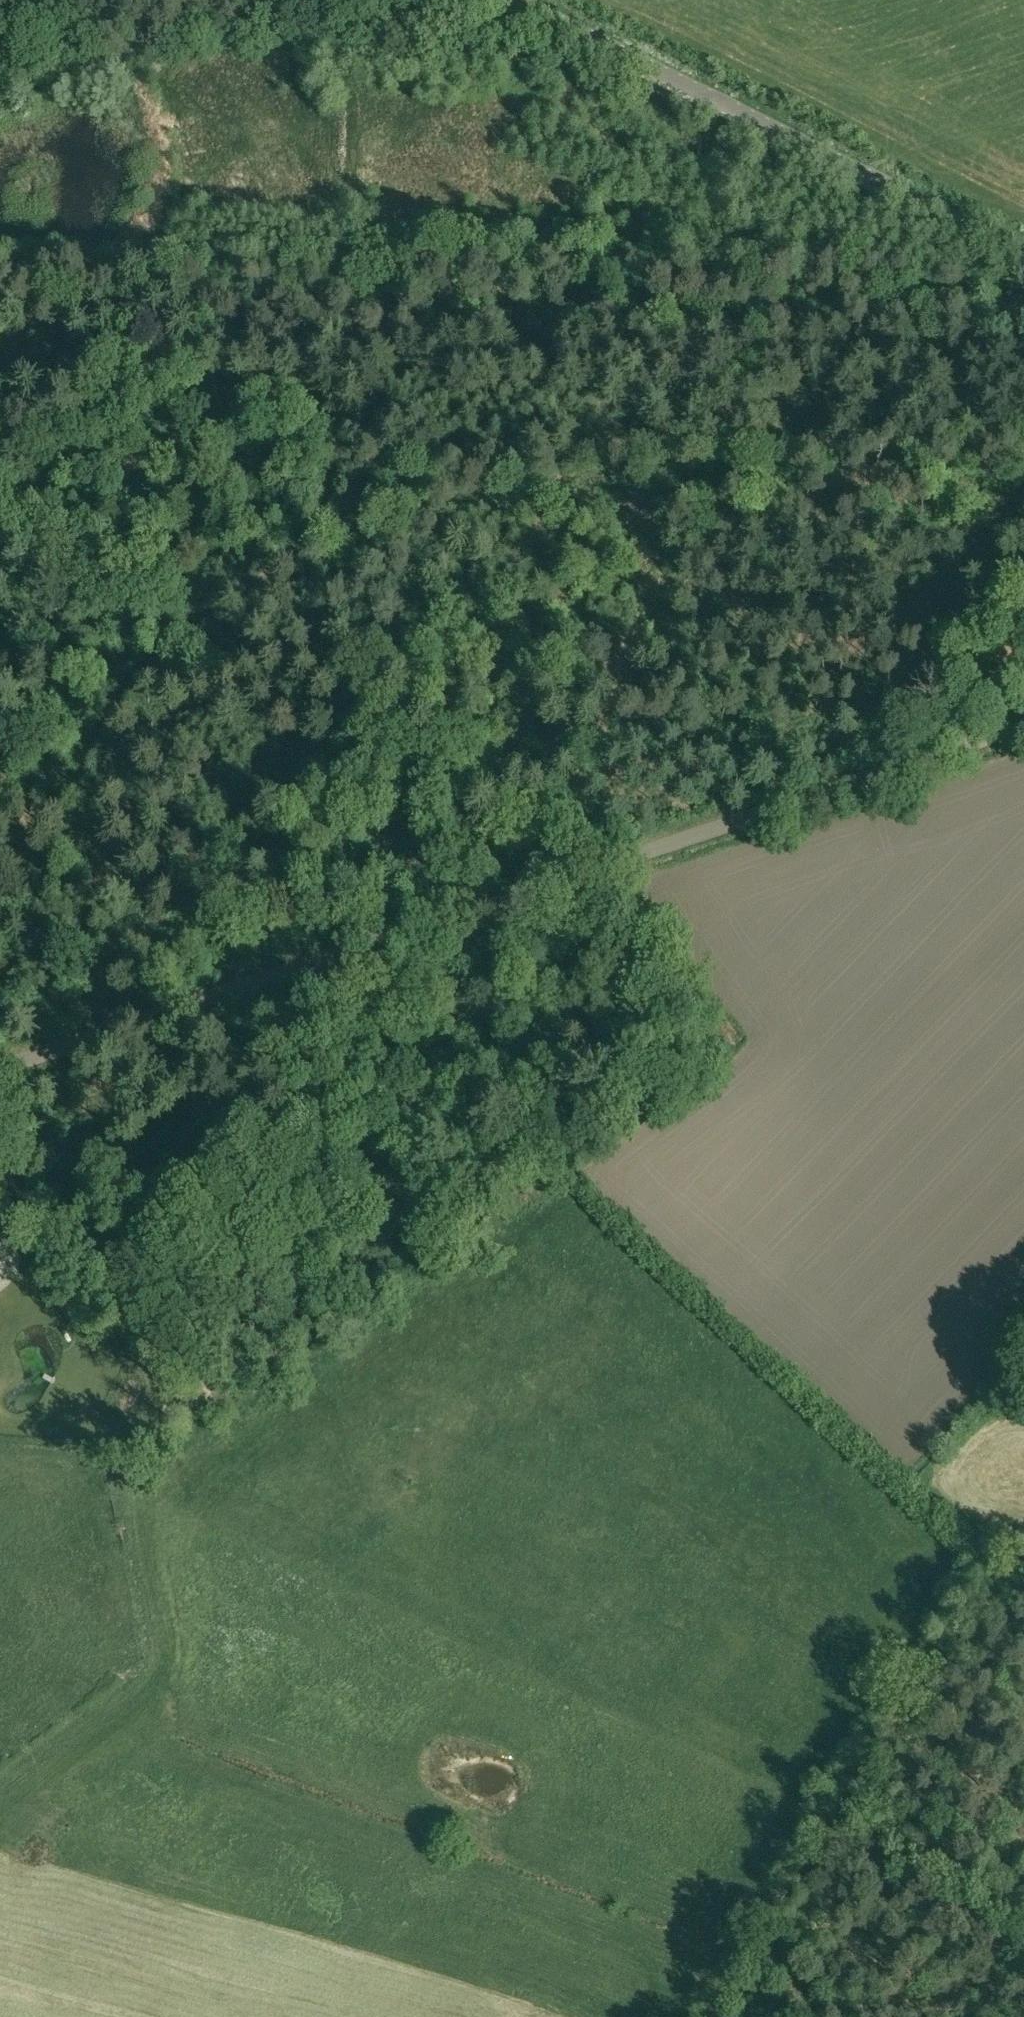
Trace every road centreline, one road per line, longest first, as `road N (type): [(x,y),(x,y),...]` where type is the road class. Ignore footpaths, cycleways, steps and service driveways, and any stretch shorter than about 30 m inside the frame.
road 1 (unclassified): [(0,1059),(1023,723)]
road 2 (unclassified): [(1023,259),(512,0)]

